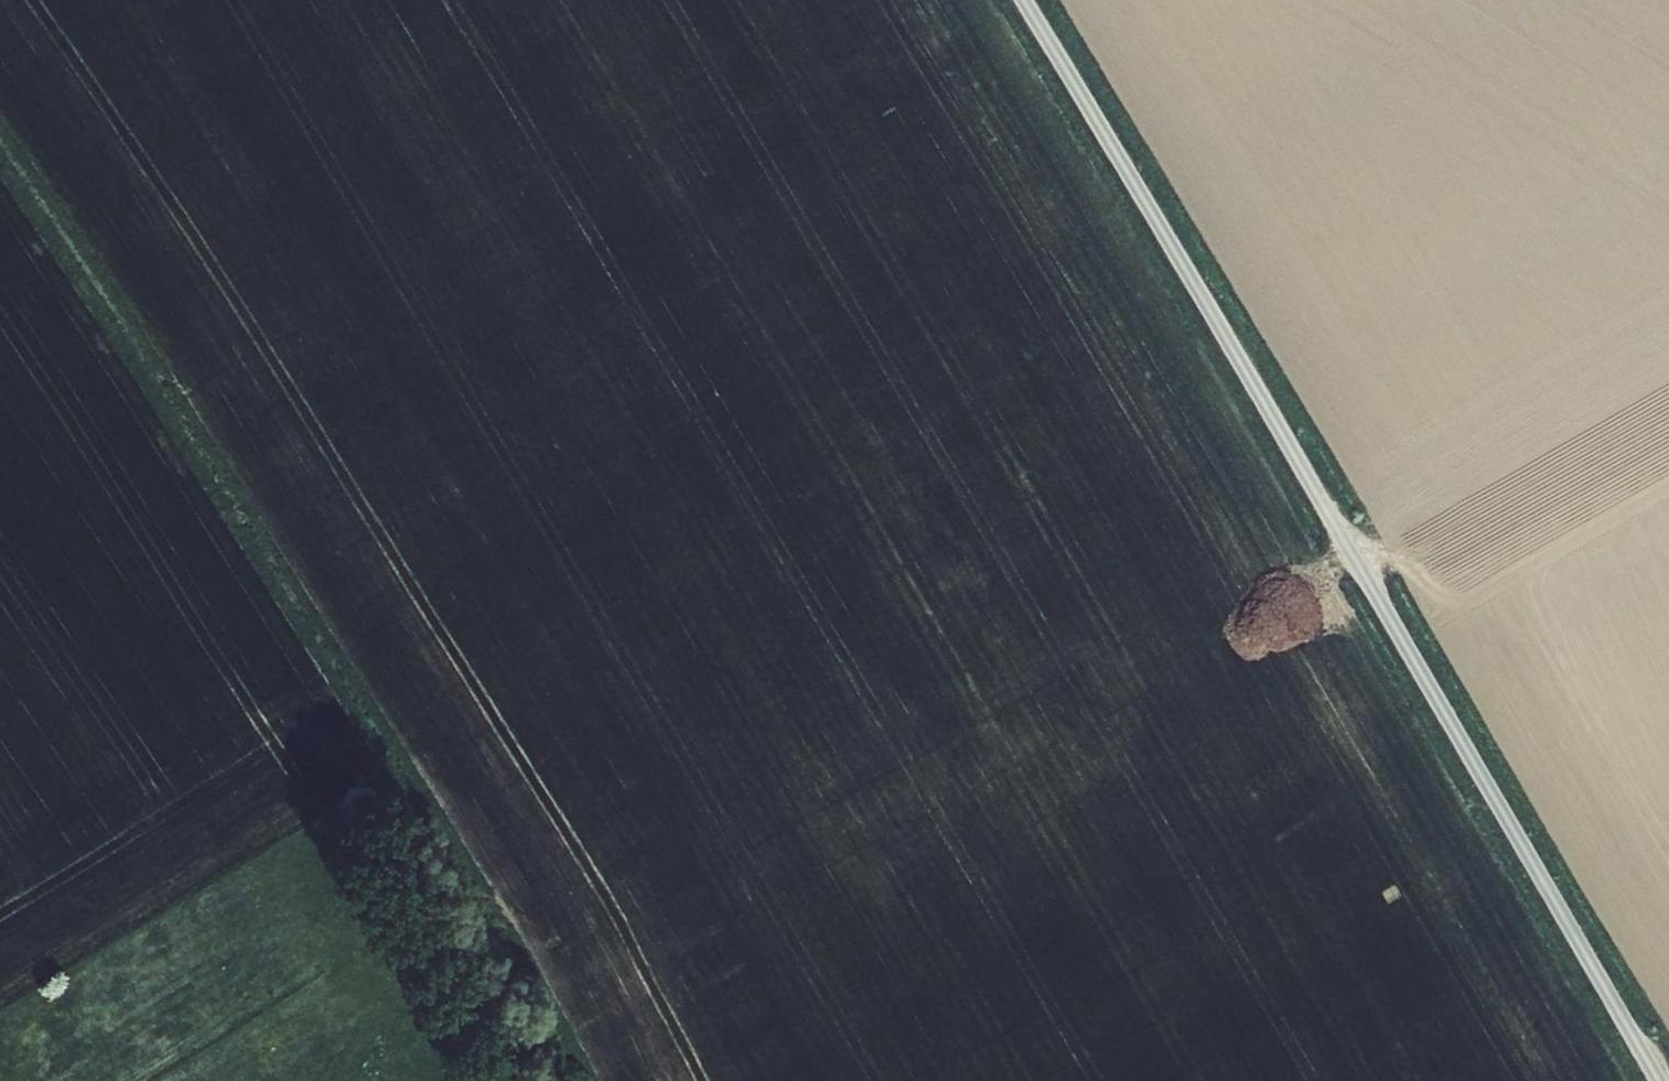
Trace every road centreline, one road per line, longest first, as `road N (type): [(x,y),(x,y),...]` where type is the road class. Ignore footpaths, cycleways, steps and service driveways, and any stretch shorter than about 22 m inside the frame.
road 1 (residential): [(1019,0),(1656,1080)]

